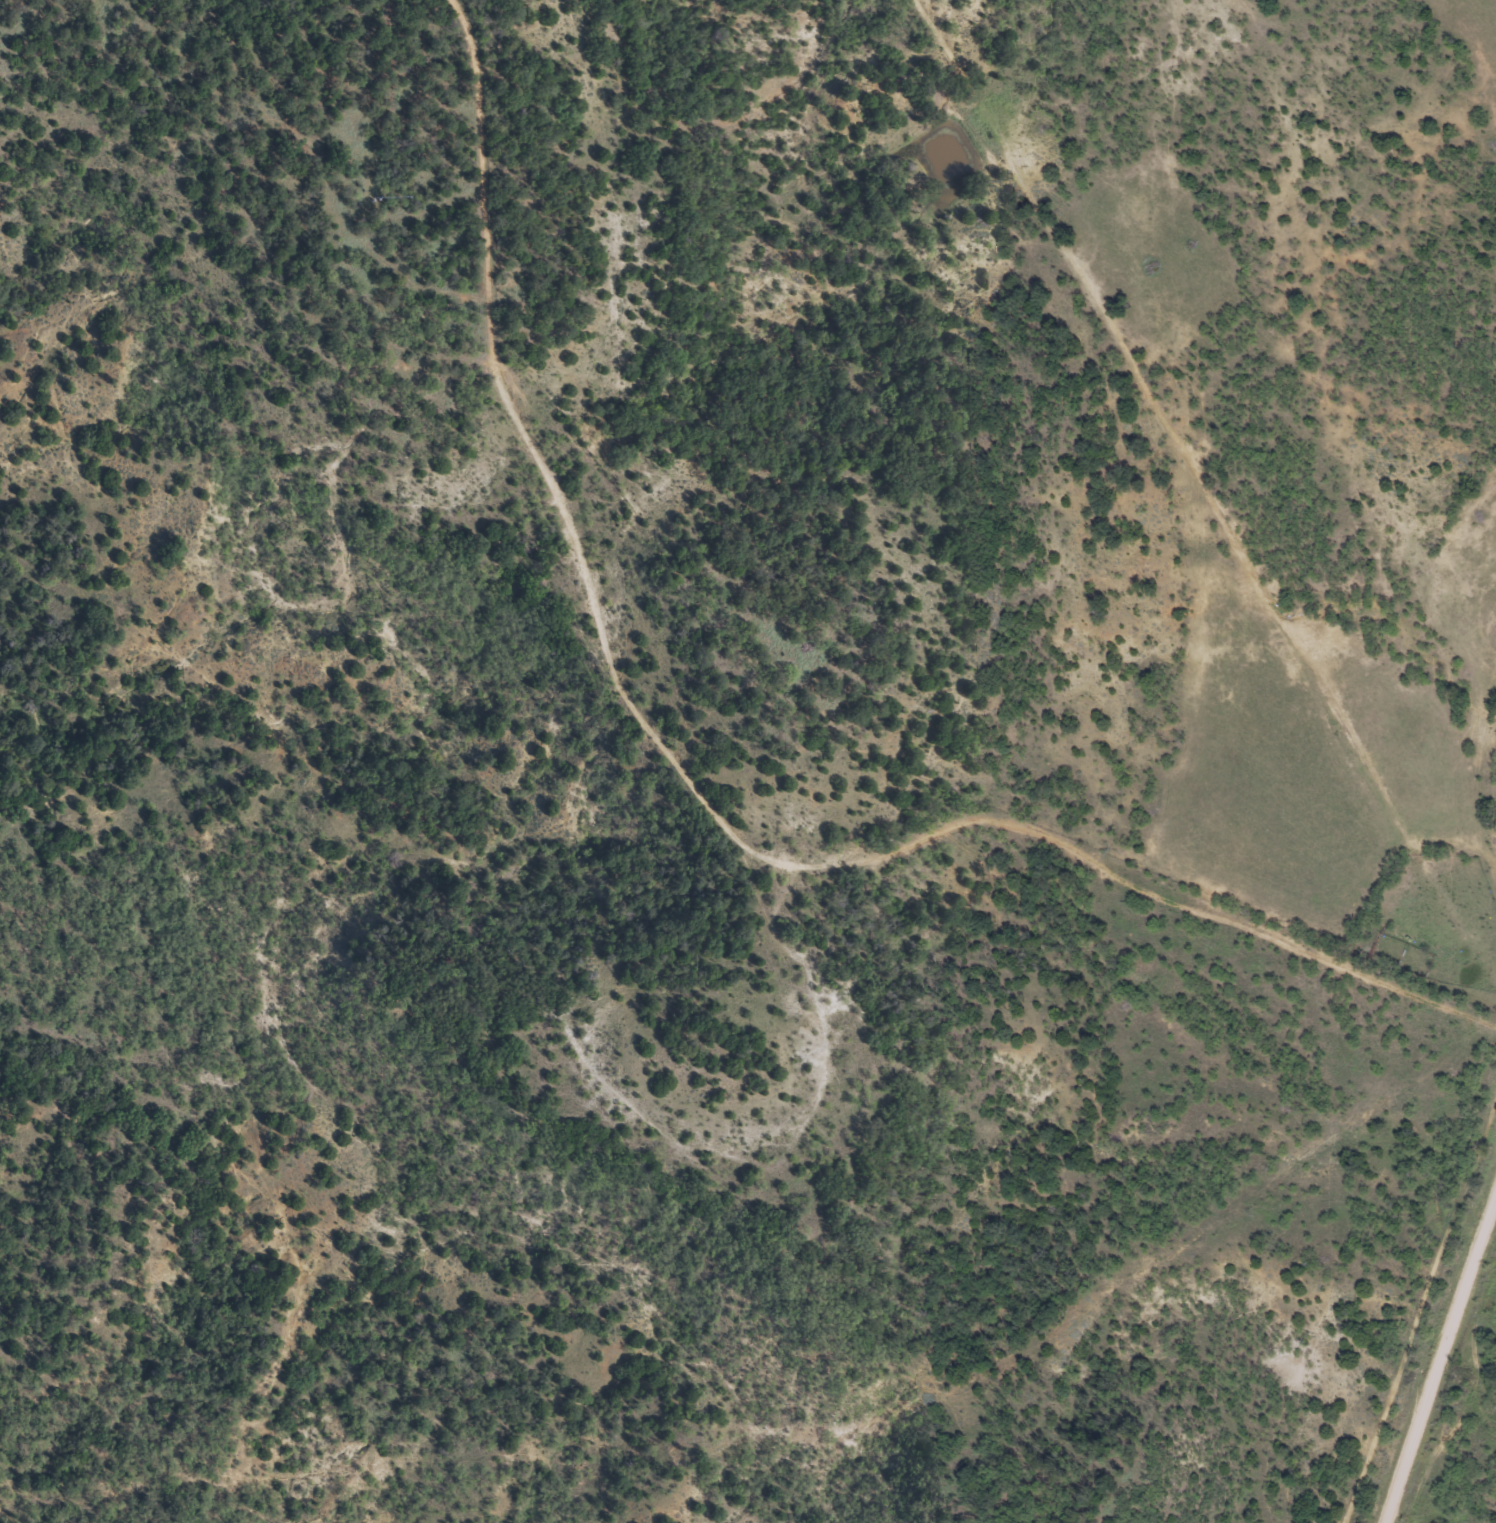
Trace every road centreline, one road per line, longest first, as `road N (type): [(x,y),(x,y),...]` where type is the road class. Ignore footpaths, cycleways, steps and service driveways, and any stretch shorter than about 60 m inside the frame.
road 1 (residential): [(1495,965),(1390,809),(921,0)]
road 2 (residential): [(1393,1522),(1495,1218)]

